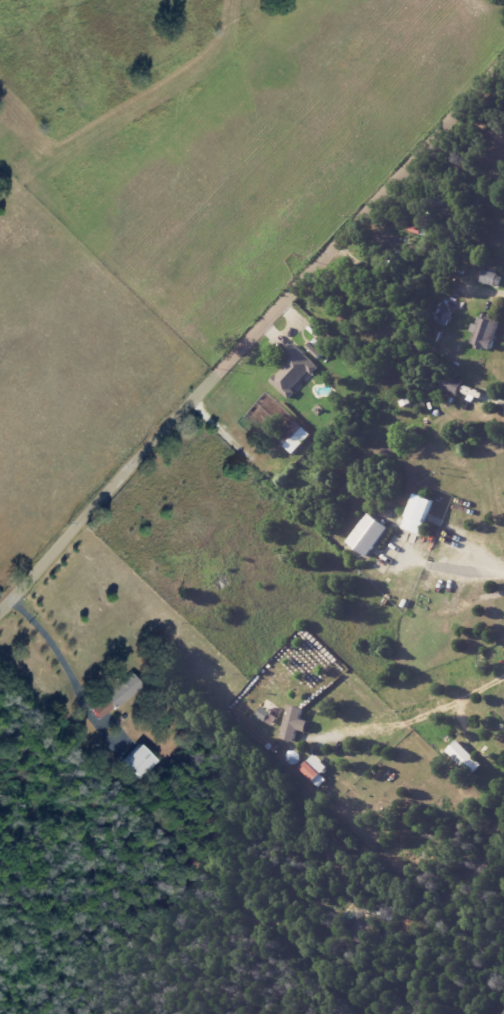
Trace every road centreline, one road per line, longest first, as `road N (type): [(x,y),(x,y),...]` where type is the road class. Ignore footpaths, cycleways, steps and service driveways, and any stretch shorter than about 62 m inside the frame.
road 1 (tertiary): [(0,611),(503,58)]

